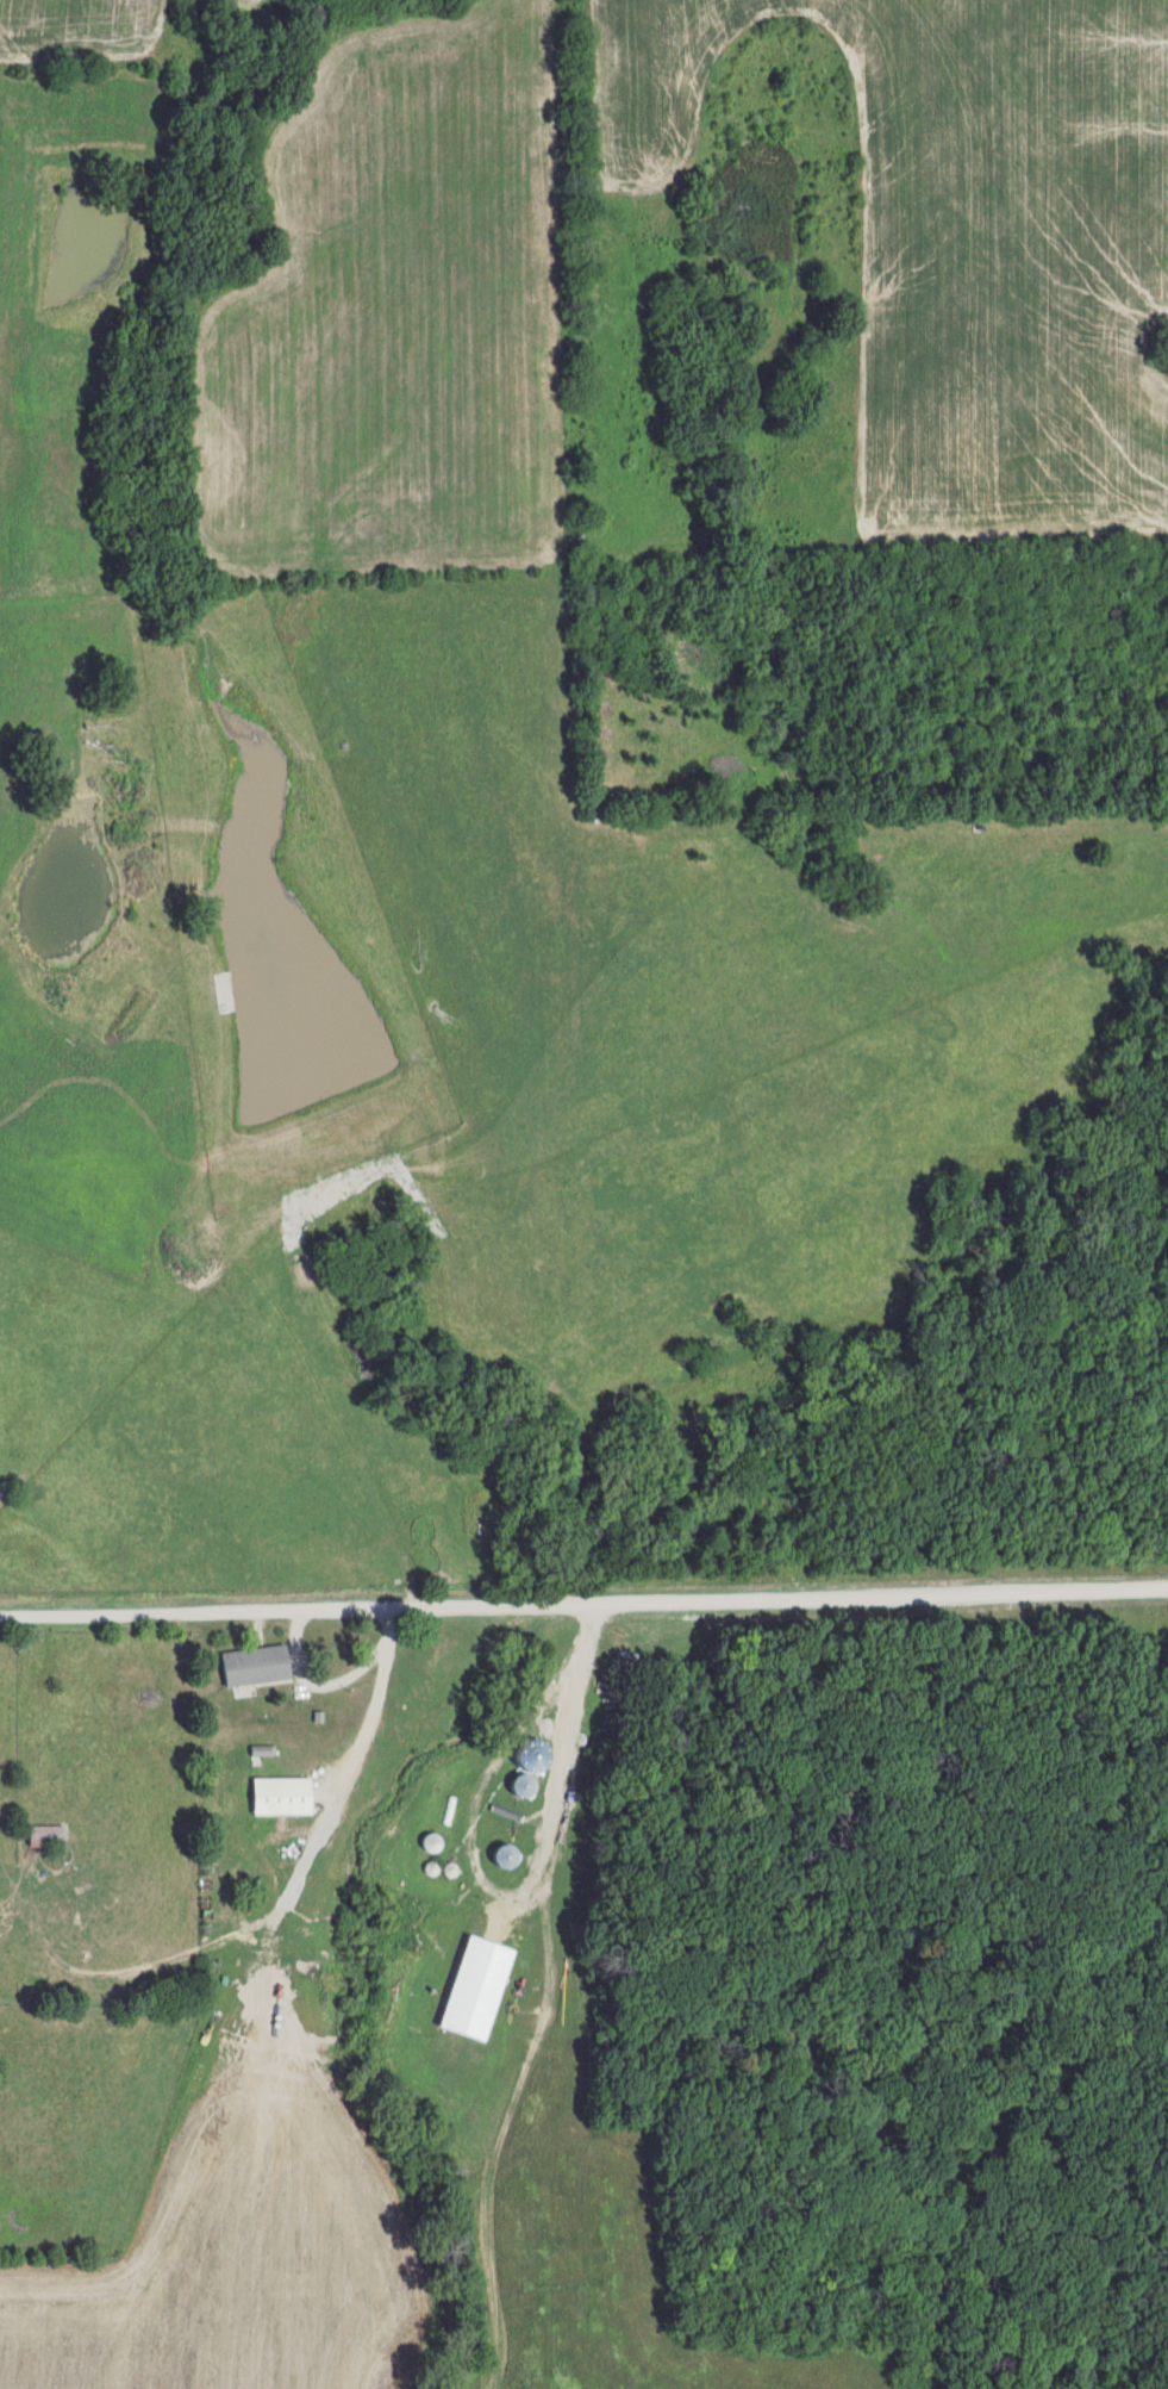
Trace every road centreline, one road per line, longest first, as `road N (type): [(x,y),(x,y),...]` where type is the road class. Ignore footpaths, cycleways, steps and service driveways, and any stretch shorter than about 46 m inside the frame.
road 1 (residential): [(0,1615),(1167,1589)]

